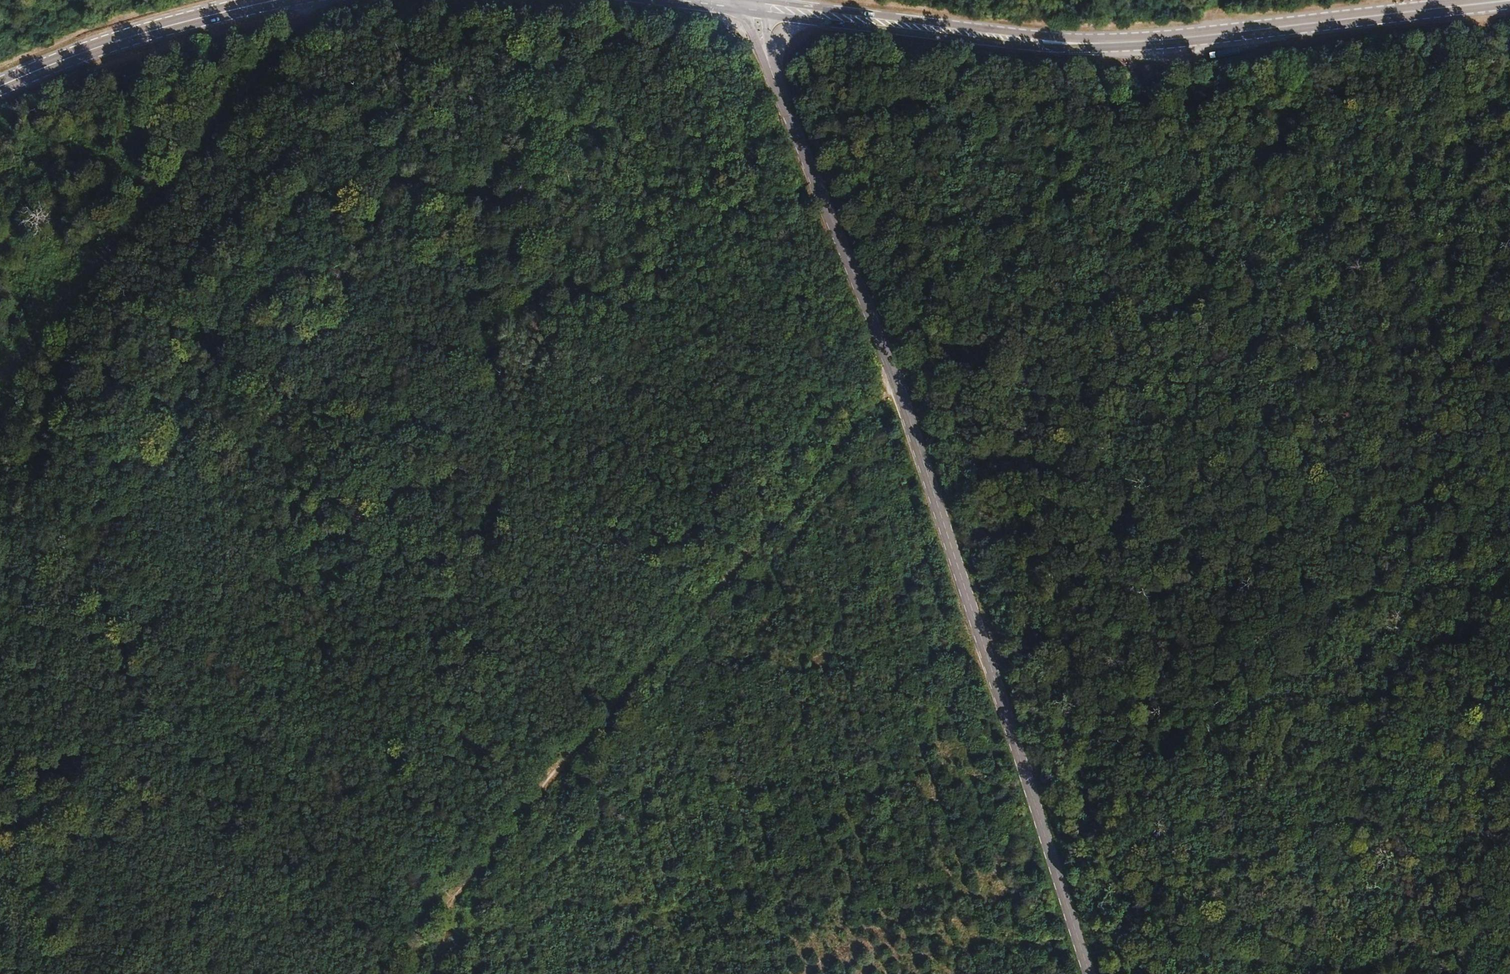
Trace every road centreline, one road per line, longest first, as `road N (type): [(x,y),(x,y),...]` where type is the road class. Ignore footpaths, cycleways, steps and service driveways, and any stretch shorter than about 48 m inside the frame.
road 1 (track): [(1234,0),(456,890)]
road 2 (tertiary): [(768,59),(896,378),(1089,973)]
road 3 (track): [(456,890),(1360,973)]
road 4 (track): [(0,429),(122,521),(456,890)]
road 5 (track): [(0,376),(318,0)]
road 6 (primary): [(1124,43),(1509,0)]
road 7 (primary): [(1124,43),(1049,42),(761,6)]
road 8 (primary): [(0,87),(123,37),(279,0)]

